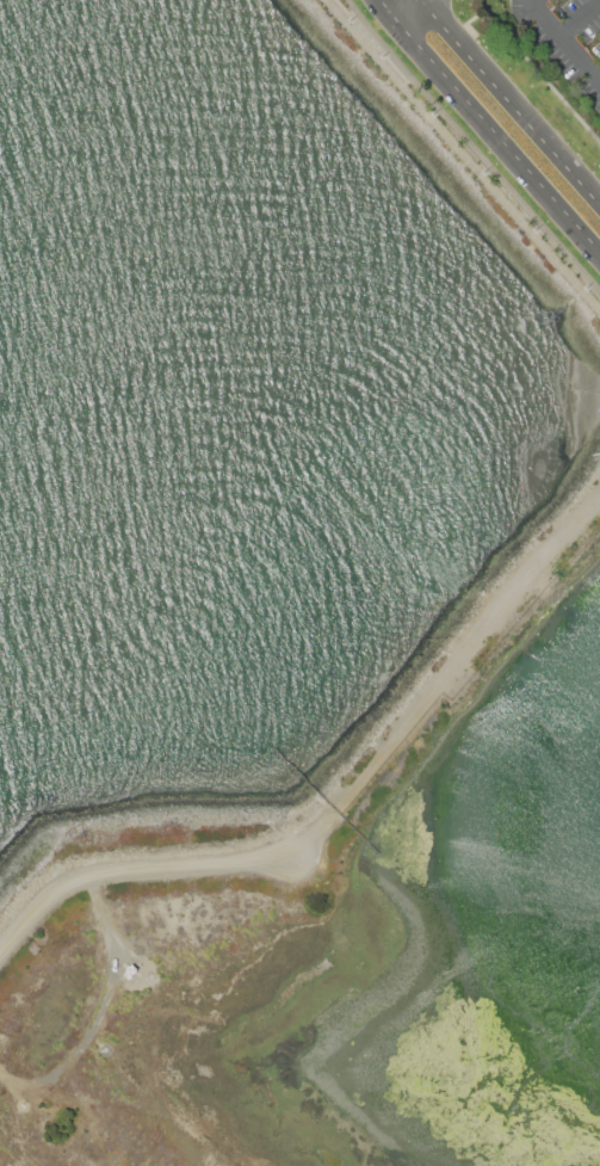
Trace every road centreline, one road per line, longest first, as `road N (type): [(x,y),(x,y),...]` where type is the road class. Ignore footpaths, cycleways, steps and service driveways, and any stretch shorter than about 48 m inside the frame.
road 1 (secondary): [(388,12),(599,252)]
road 2 (secondary): [(599,198),(425,0)]

